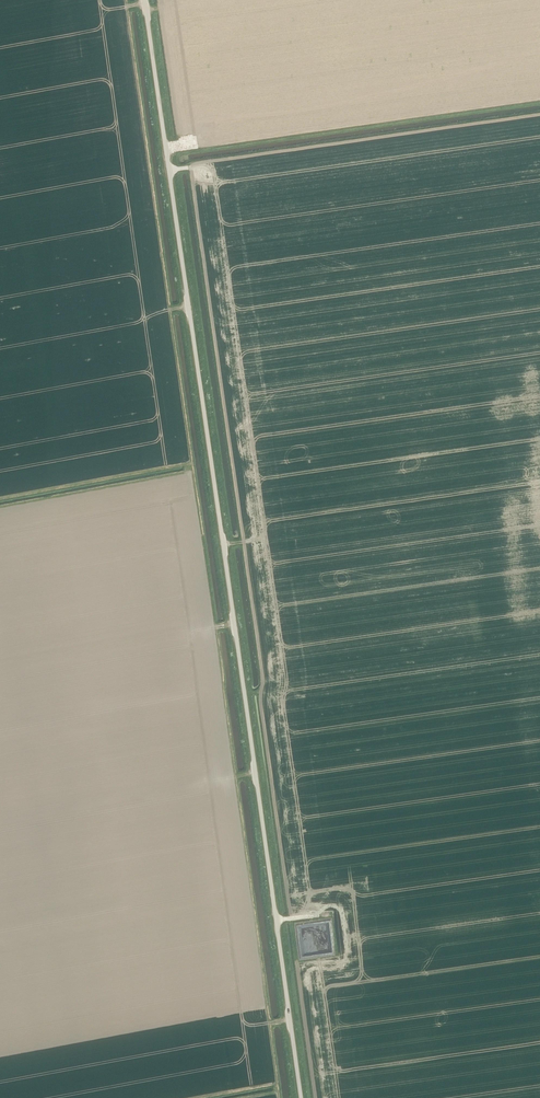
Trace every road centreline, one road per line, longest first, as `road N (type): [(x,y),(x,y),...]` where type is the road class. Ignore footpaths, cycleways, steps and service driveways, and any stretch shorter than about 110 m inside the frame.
road 1 (unclassified): [(300,1097),(143,0)]

